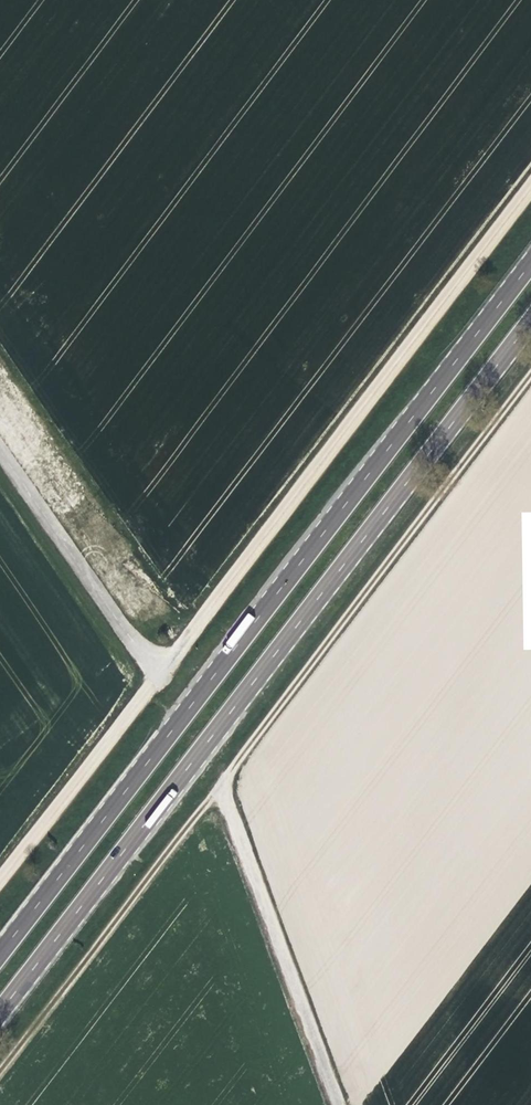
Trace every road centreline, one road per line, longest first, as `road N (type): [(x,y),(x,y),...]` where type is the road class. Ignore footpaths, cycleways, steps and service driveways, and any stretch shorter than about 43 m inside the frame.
road 1 (track): [(530,373),(0,1068)]
road 2 (trunk): [(530,262),(0,954)]
road 3 (trunk): [(0,1010),(530,319)]
road 4 (unclassified): [(162,672),(530,187)]
road 5 (unclassified): [(337,1104),(217,786)]
road 6 (unclassified): [(162,672),(136,651),(0,453)]
road 7 (unclassified): [(0,880),(162,672)]

